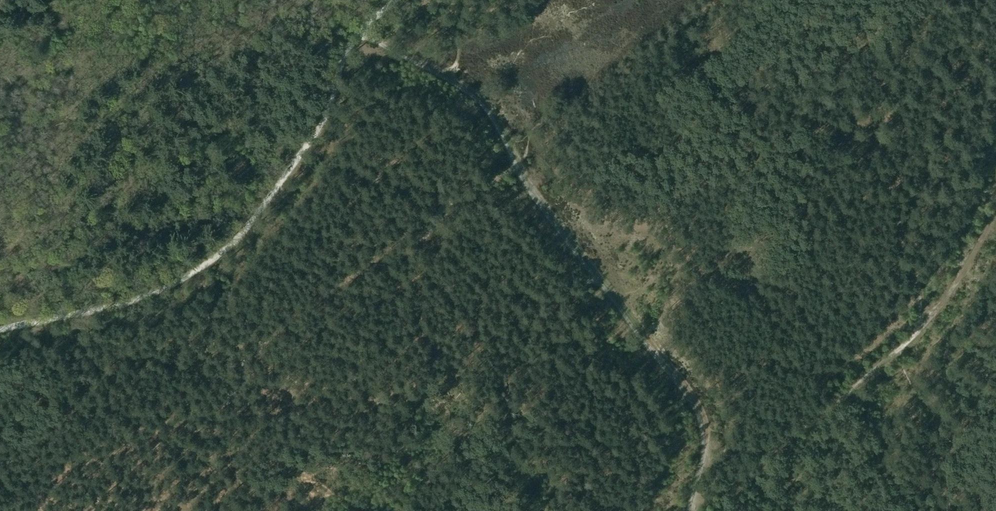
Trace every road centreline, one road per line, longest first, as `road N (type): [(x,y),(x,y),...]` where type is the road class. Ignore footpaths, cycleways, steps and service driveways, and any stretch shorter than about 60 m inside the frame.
road 1 (track): [(509,151),(495,183),(451,197),(427,238),(347,274),(254,346),(225,399),(72,466),(45,485),(36,510)]

